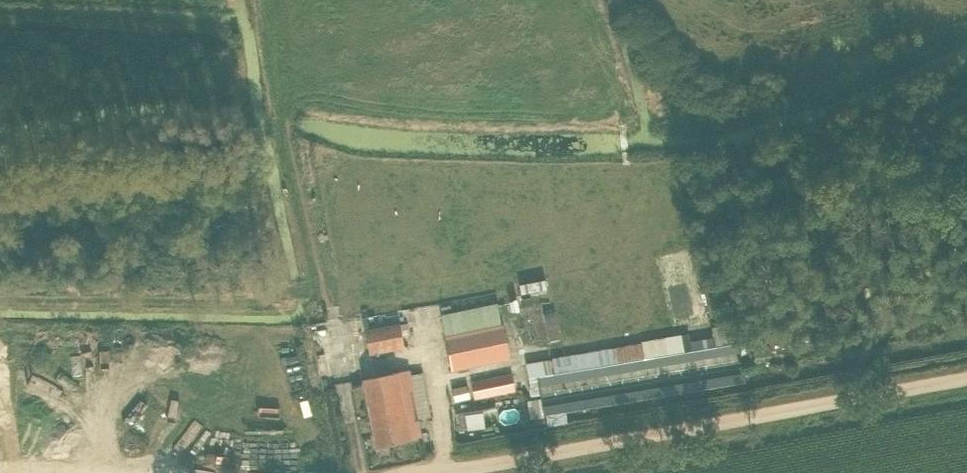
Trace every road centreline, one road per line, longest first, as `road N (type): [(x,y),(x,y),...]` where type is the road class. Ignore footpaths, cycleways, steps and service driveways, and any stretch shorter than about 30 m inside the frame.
road 1 (track): [(966,384),(485,472)]

